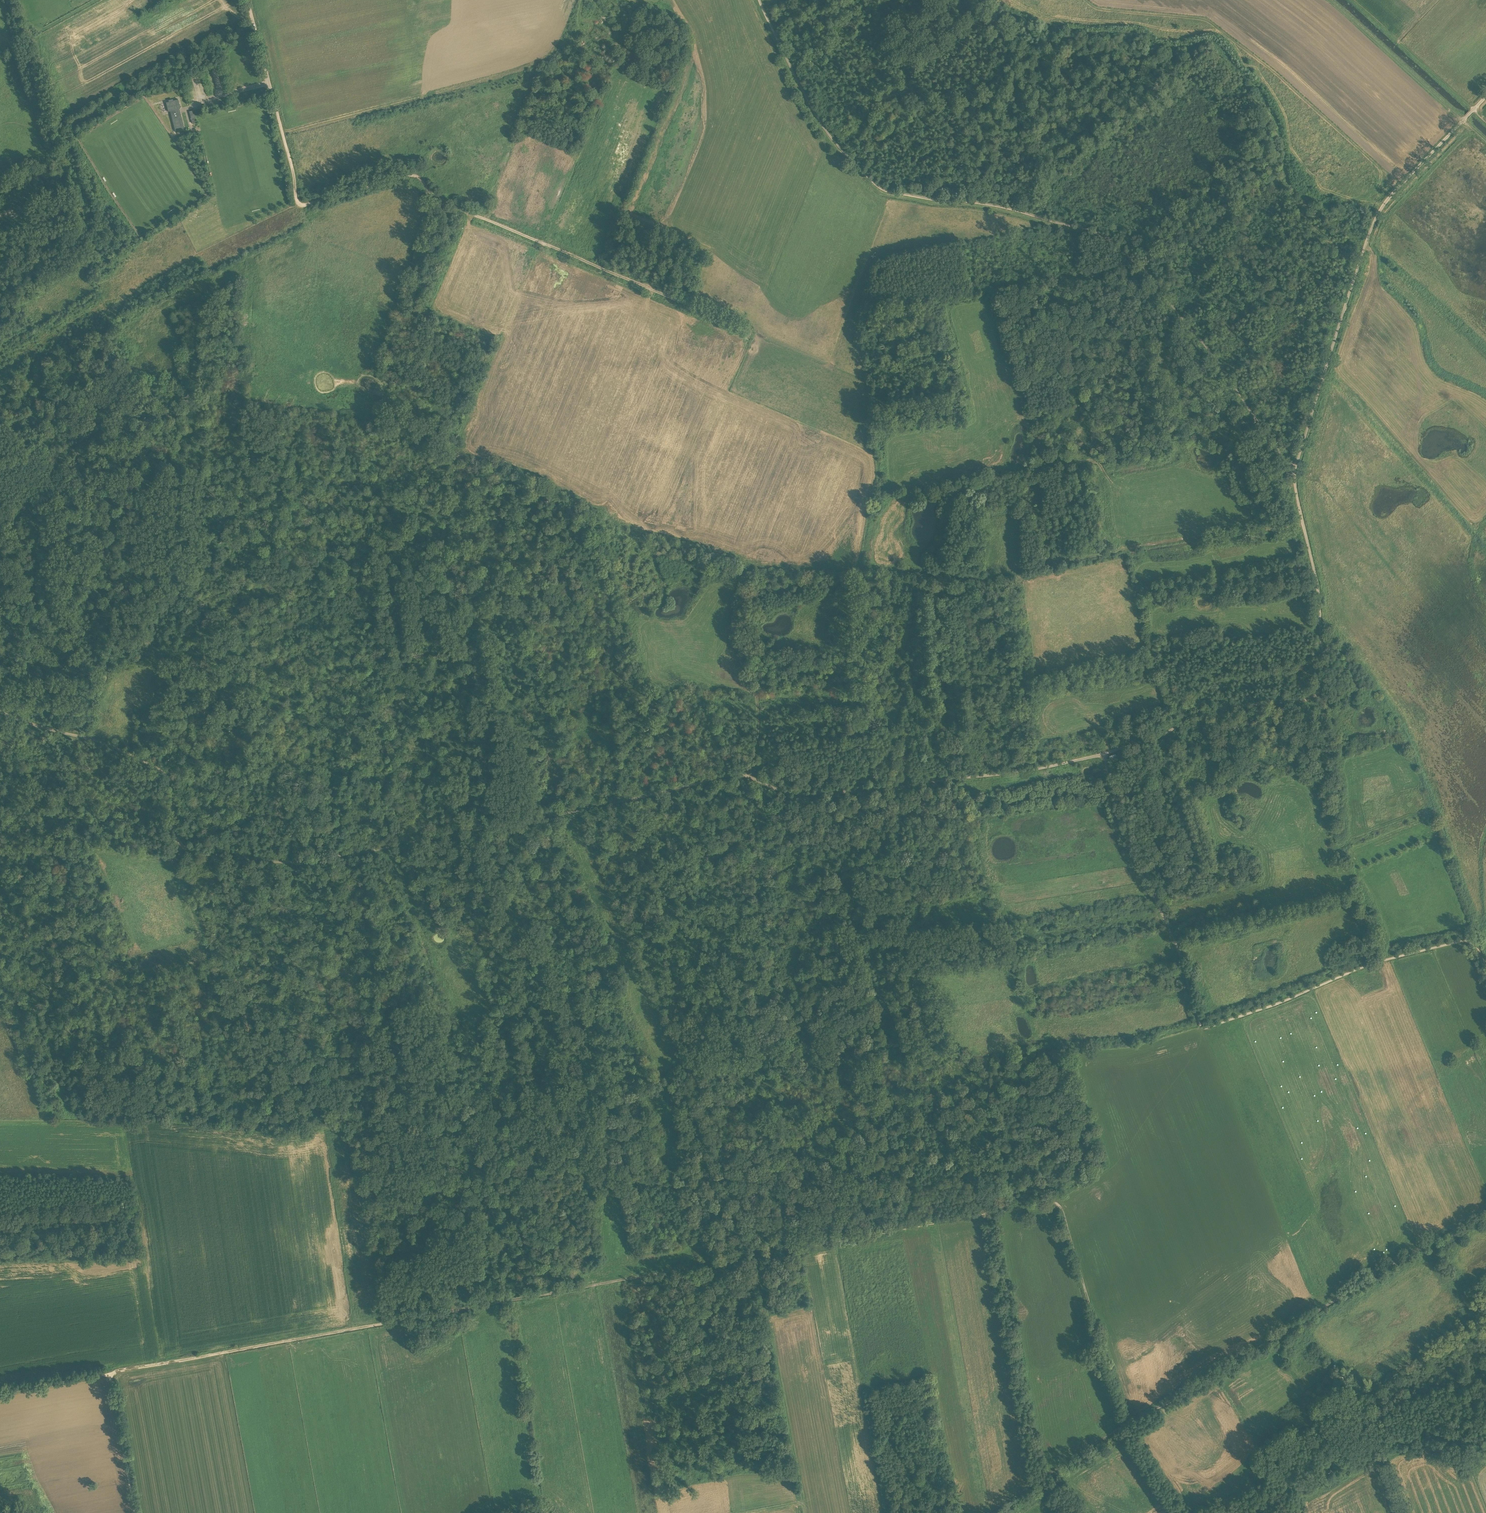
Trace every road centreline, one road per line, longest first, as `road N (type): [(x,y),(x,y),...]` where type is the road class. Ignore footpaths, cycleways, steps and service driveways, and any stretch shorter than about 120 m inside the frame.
road 1 (unclassified): [(180,842),(194,851),(293,862),(729,776),(814,794),(1029,770),(1105,753)]
road 2 (track): [(755,1255),(0,1395)]
road 3 (unclassified): [(1295,469),(1138,262),(1107,237),(1010,209),(892,192),(873,181),(823,126),(759,0)]
road 4 (track): [(750,330),(486,220),(435,196),(415,176),(299,204),(272,93)]
road 5 (track): [(1130,1424),(1056,1201),(755,1255)]
road 6 (unclassified): [(1105,753),(1194,714),(1308,699),(1325,685),(1317,584),(1295,469)]
road 7 (unclassified): [(1295,469),(1378,213),(1485,98)]
road 8 (track): [(1485,1211),(1130,1424)]
road 9 (track): [(1383,205),(1377,196),(1391,180),(1211,25),(1097,10),(1080,0)]
road 10 (track): [(1485,967),(1472,938),(1375,964),(1205,1029),(1198,1023)]
road 11 (unclassified): [(1198,1023),(1172,939),(1117,817),(1105,753)]
road 12 (track): [(1303,524),(1234,523),(1123,539),(1116,552),(1030,569)]
road 13 (track): [(755,1255),(802,1512)]
road 14 (unclassified): [(180,842),(164,773),(102,743),(0,711)]
road 15 (track): [(1334,0),(1466,118)]
road 16 (track): [(992,1512),(1130,1424)]
road 17 (track): [(135,1512),(109,1376)]

